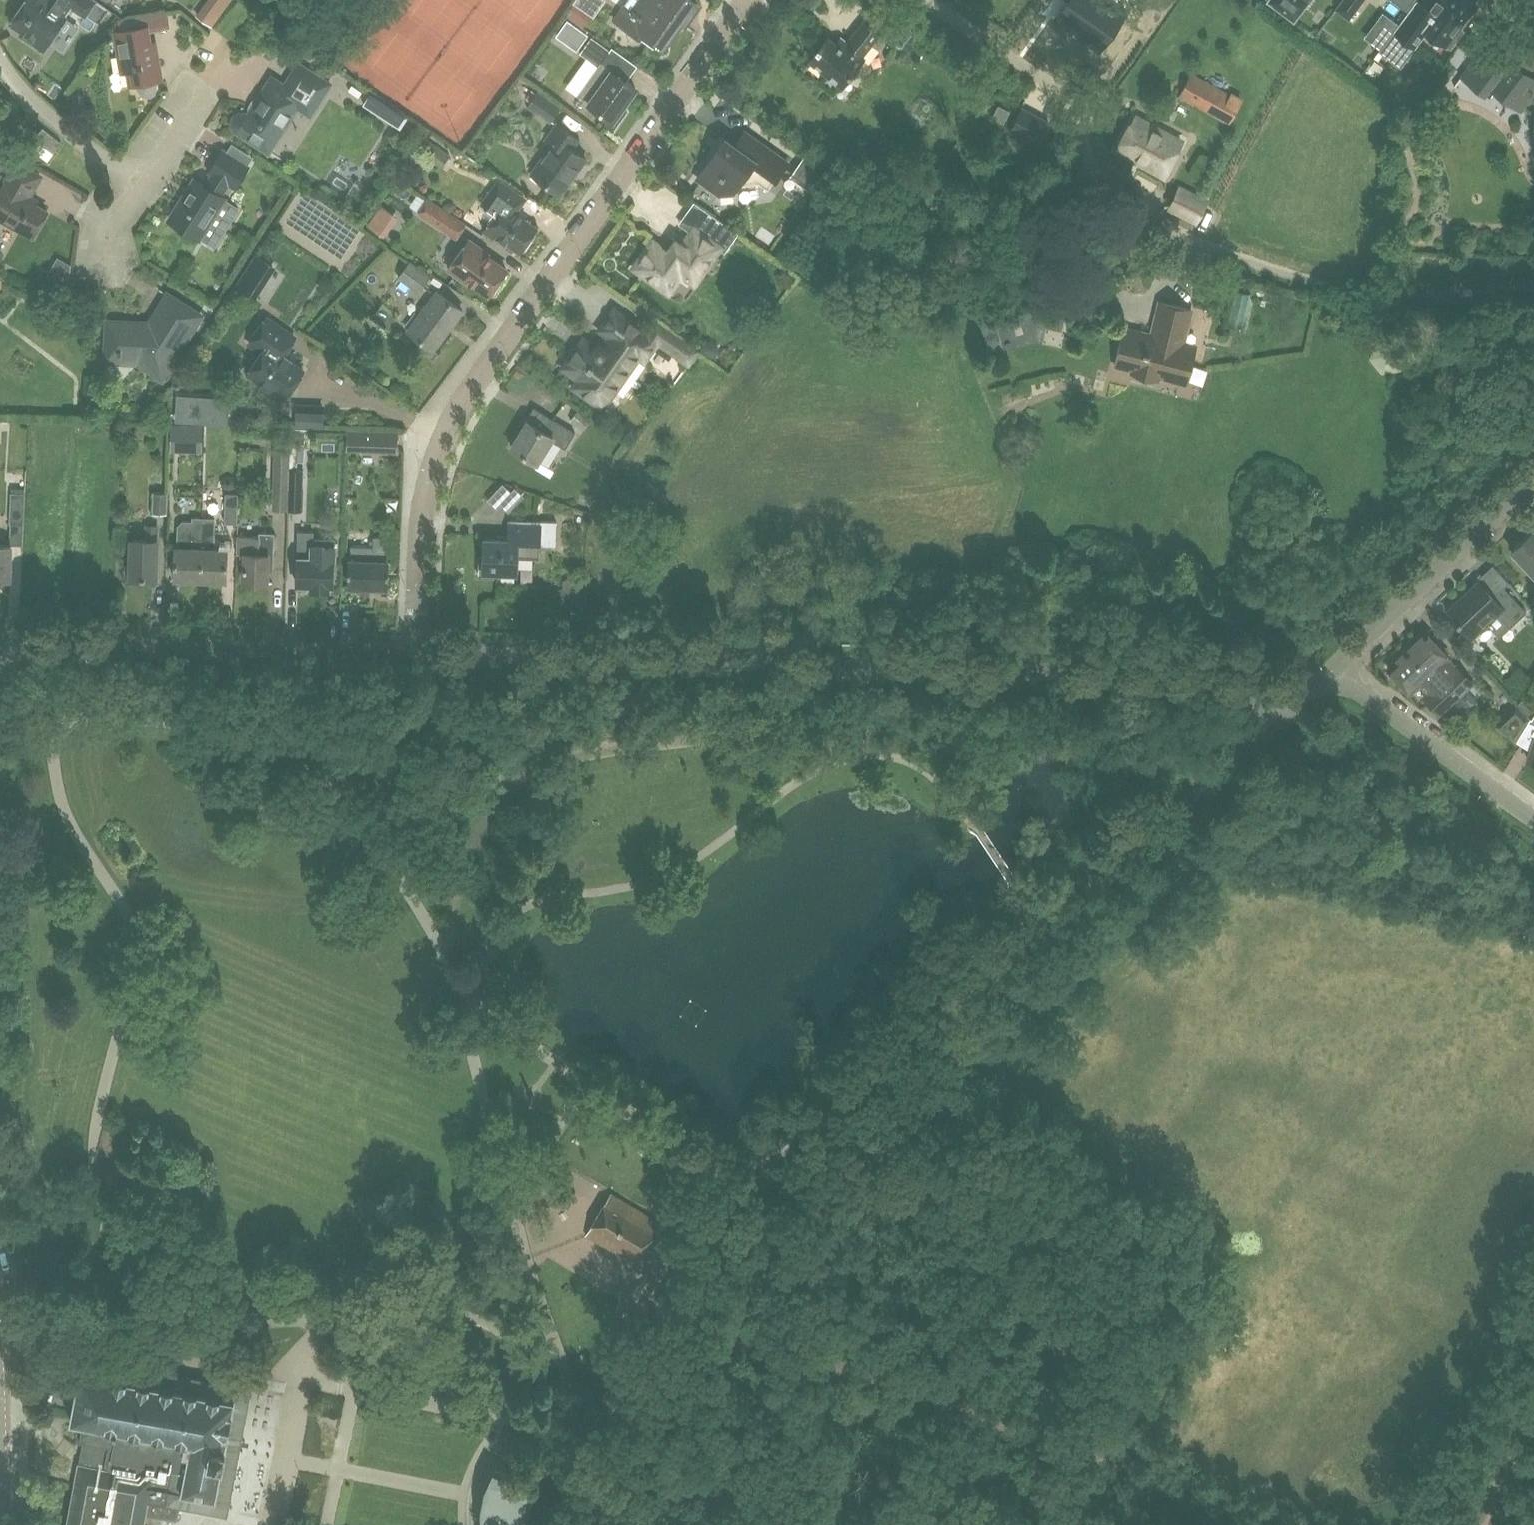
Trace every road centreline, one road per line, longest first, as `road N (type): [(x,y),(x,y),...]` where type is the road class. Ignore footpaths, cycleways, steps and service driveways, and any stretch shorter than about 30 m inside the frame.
road 1 (residential): [(1278,720),(1199,677),(426,655)]
road 2 (residential): [(426,655),(428,524),(438,470),(461,421),(754,0)]
road 3 (residential): [(426,655),(0,643)]
road 4 (residential): [(1334,671),(1533,477)]
road 5 (residential): [(1533,802),(1474,770),(1334,671)]
road 6 (residential): [(1155,830),(1278,720)]
road 7 (residential): [(125,190),(31,125),(0,89)]

